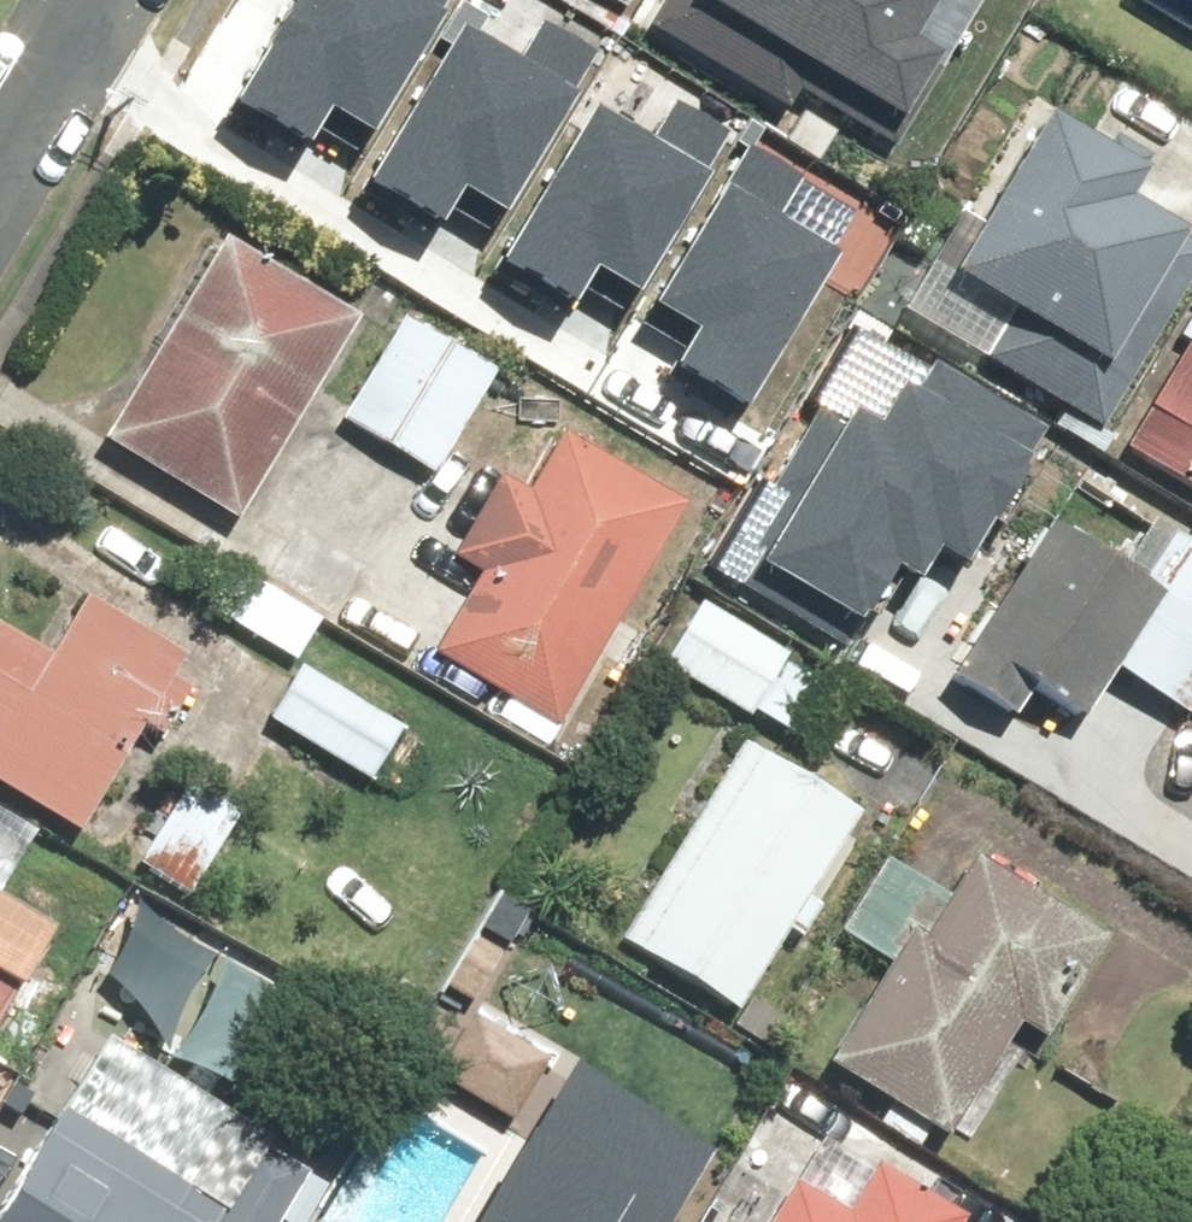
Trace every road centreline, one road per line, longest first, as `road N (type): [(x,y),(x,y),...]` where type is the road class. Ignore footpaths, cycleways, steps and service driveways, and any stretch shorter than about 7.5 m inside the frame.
road 1 (residential): [(0,150),(90,0)]

